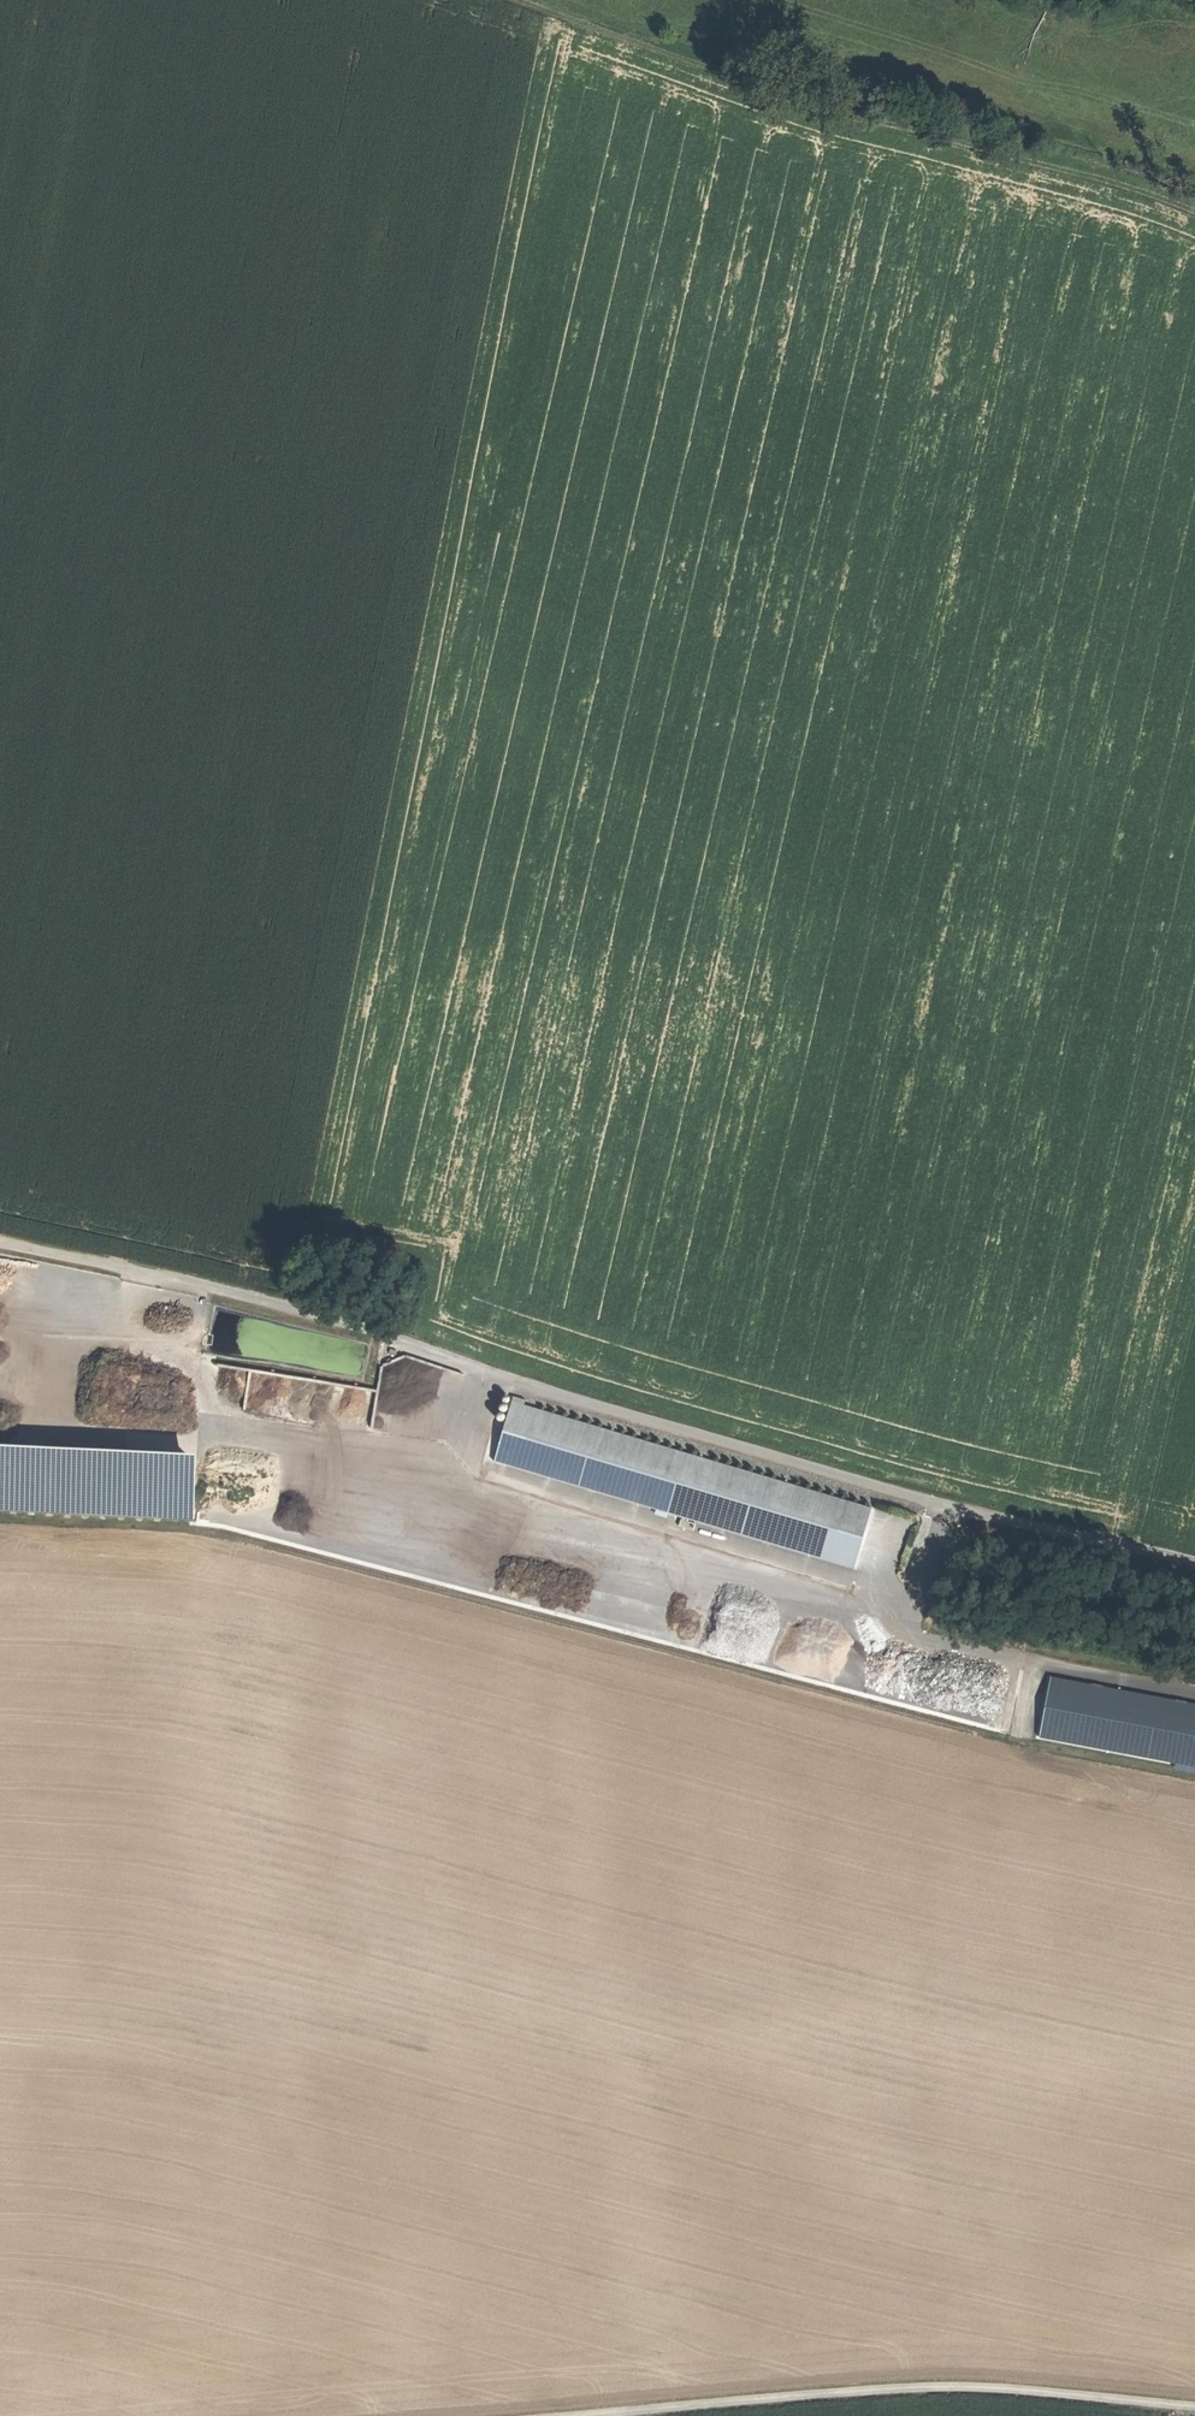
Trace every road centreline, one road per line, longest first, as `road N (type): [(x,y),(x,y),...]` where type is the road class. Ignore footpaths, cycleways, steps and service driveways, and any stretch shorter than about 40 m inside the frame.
road 1 (track): [(0,1245),(251,1299),(688,1435),(1194,1568)]
road 2 (track): [(613,2415),(924,2390),(1194,2409)]

